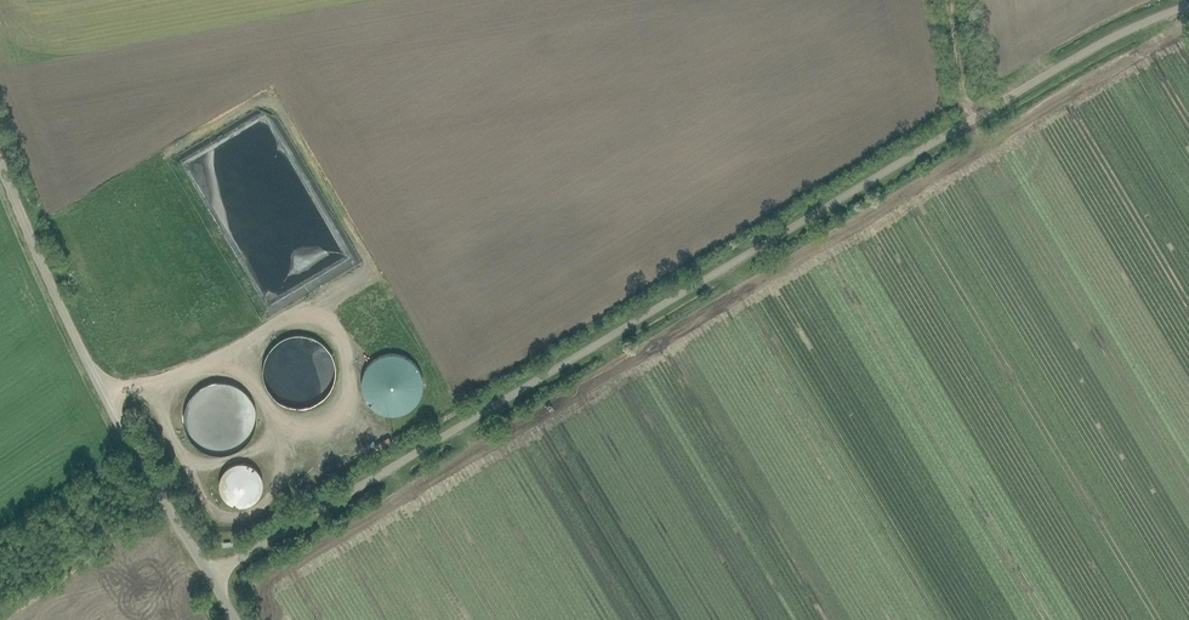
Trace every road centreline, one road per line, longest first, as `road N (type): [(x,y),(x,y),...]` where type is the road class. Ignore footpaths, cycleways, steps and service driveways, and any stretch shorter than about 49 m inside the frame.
road 1 (unclassified): [(210,575),(976,116),(1188,5)]
road 2 (track): [(106,396),(229,358),(364,275),(369,261),(270,94)]
road 3 (unclassified): [(210,575),(52,289),(0,158)]
road 4 (track): [(301,310),(325,321),(348,362),(338,412),(319,424),(280,419),(229,358)]

